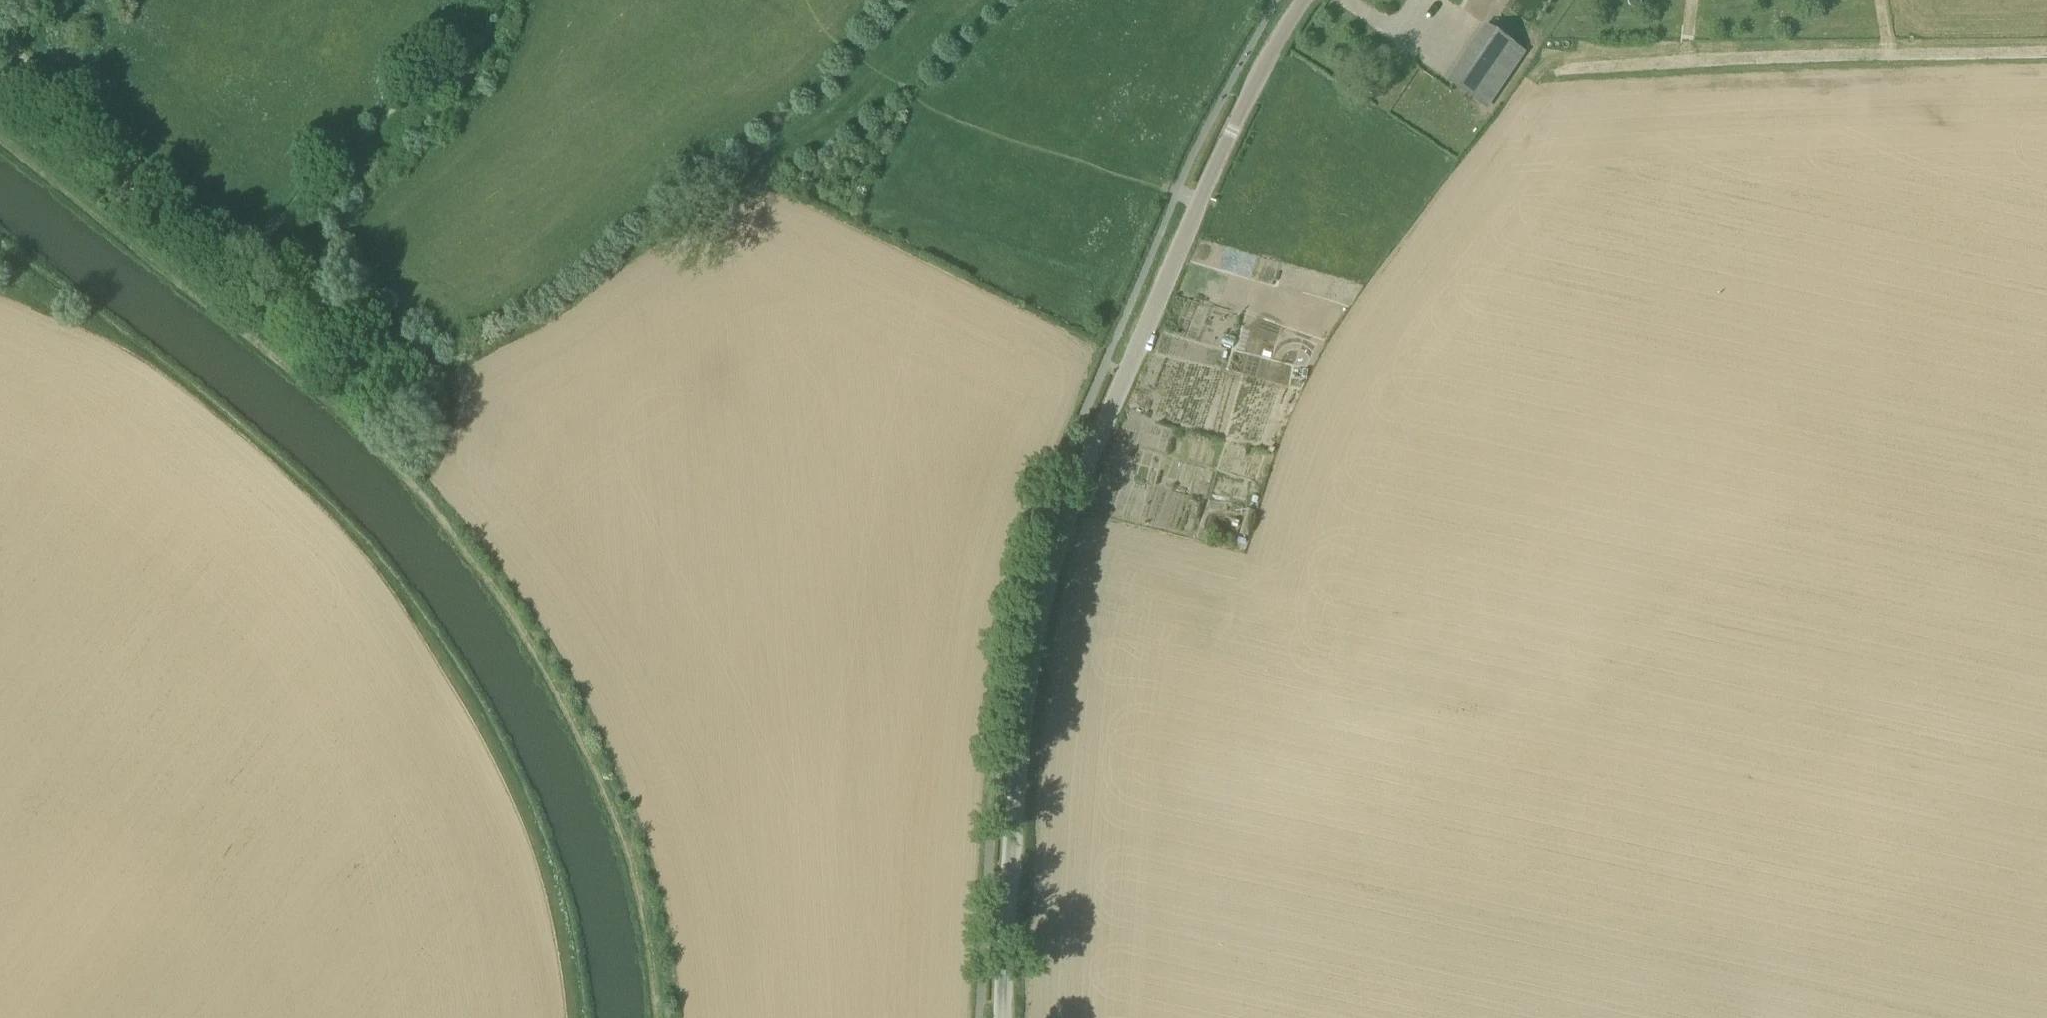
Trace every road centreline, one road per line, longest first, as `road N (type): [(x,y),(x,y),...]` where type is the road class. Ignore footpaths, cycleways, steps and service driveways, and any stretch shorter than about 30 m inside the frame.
road 1 (tertiary): [(1009,1017),(1028,711),(1058,561),(1236,130),(1308,0)]

